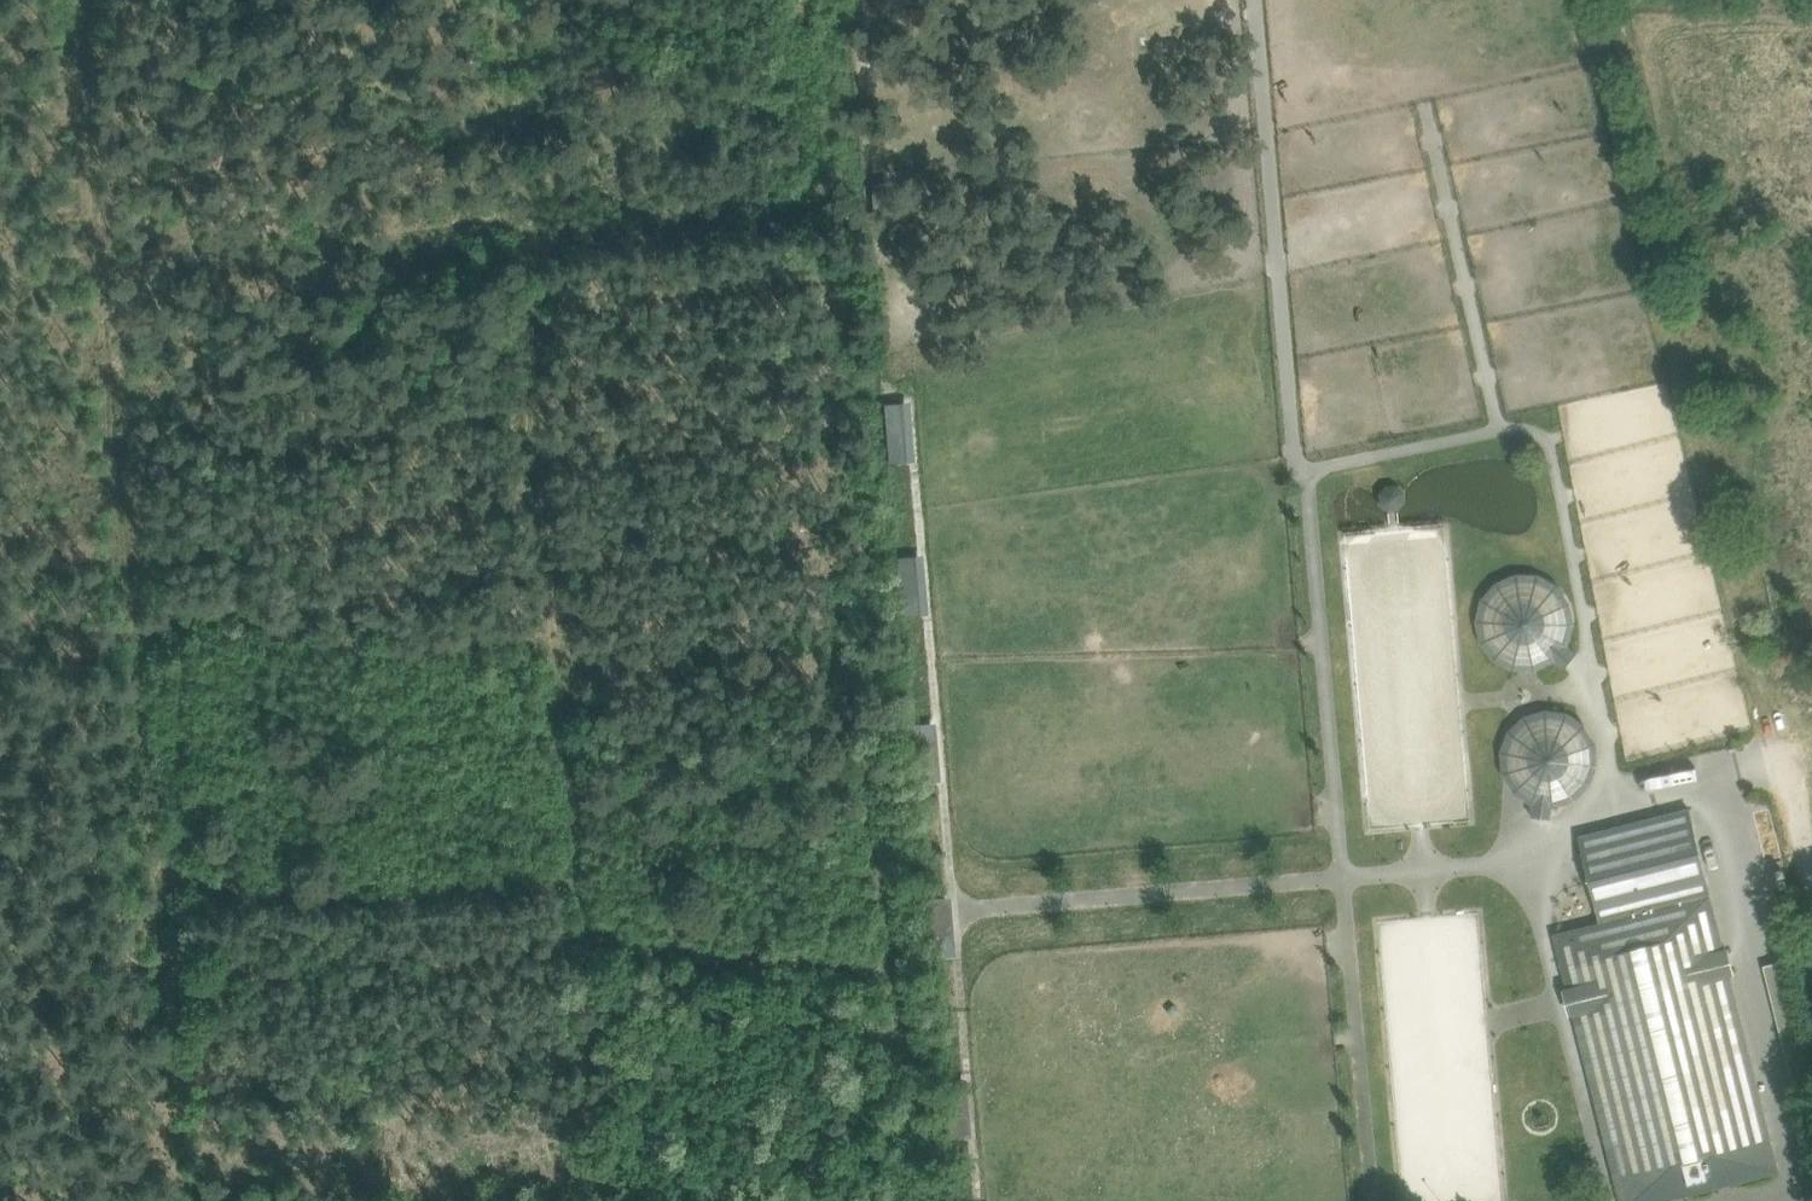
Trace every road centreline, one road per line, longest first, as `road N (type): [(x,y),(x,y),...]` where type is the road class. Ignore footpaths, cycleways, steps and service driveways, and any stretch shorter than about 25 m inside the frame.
road 1 (track): [(1811,911),(1587,0)]

